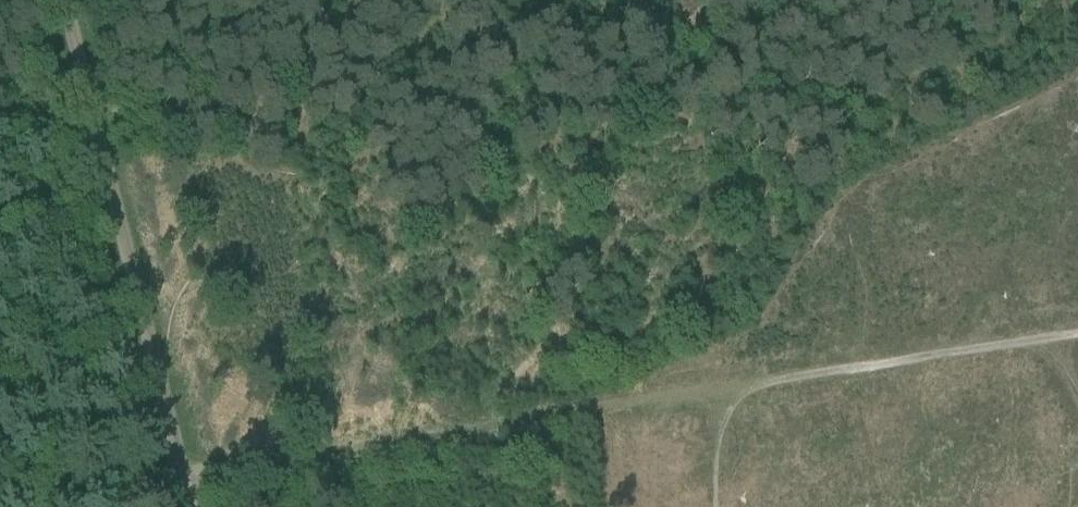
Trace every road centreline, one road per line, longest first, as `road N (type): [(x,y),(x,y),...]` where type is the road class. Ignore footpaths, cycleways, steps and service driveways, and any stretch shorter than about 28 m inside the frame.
road 1 (track): [(197,506),(70,0)]

